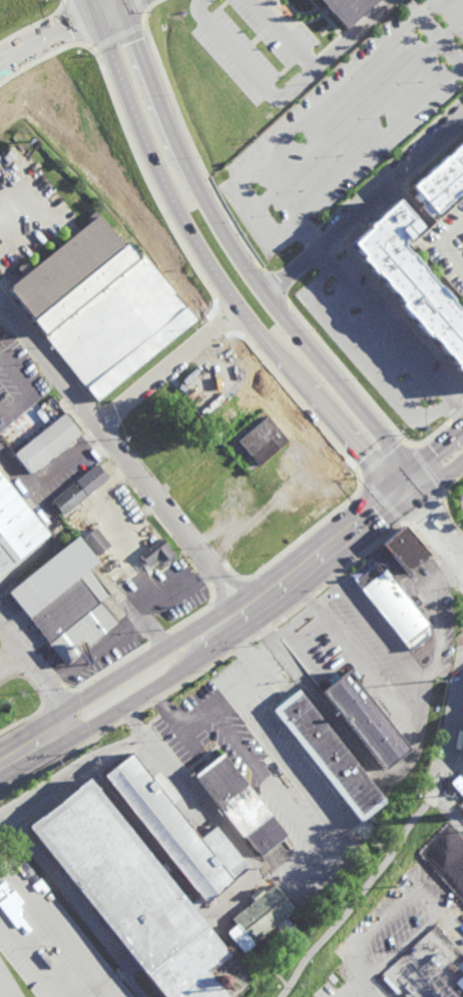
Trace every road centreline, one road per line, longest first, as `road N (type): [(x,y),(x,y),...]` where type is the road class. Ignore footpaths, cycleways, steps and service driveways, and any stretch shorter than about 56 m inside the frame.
road 1 (primary): [(411,494),(363,461),(240,314),(193,244),(140,142),(87,0)]
road 2 (primary): [(411,494),(403,457),(270,296),(196,186),(122,0)]
road 3 (primary): [(0,766),(253,614),(411,494)]
road 4 (residential): [(253,614),(0,297)]
road 5 (residential): [(462,119),(270,296)]
road 6 (residential): [(99,420),(237,310)]
road 7 (residential): [(124,0),(0,62)]
road 8 (residential): [(74,722),(0,621)]

